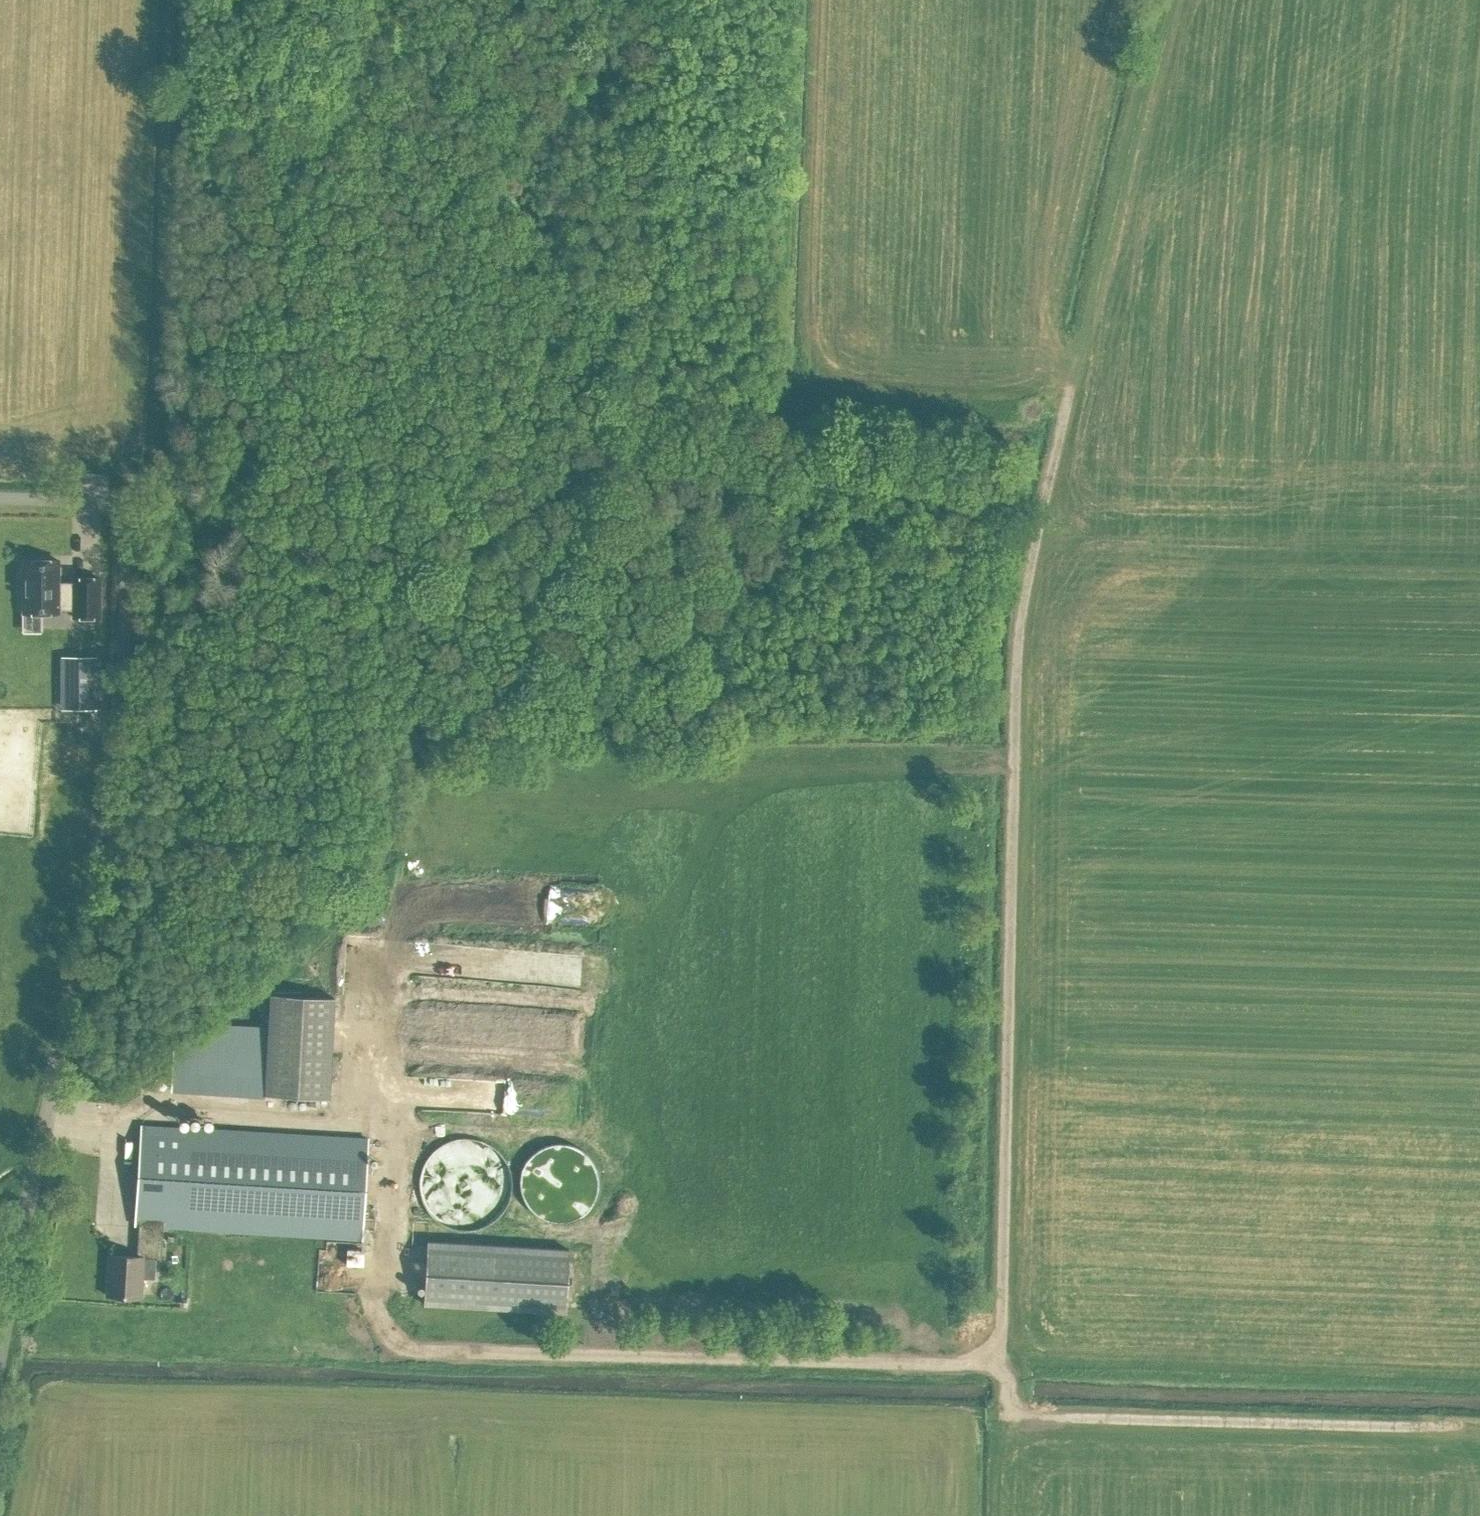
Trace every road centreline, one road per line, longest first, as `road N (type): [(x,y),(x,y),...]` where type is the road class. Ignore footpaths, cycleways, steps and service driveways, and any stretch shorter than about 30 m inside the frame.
road 1 (unclassified): [(0,1345),(119,658),(124,497),(0,494)]

